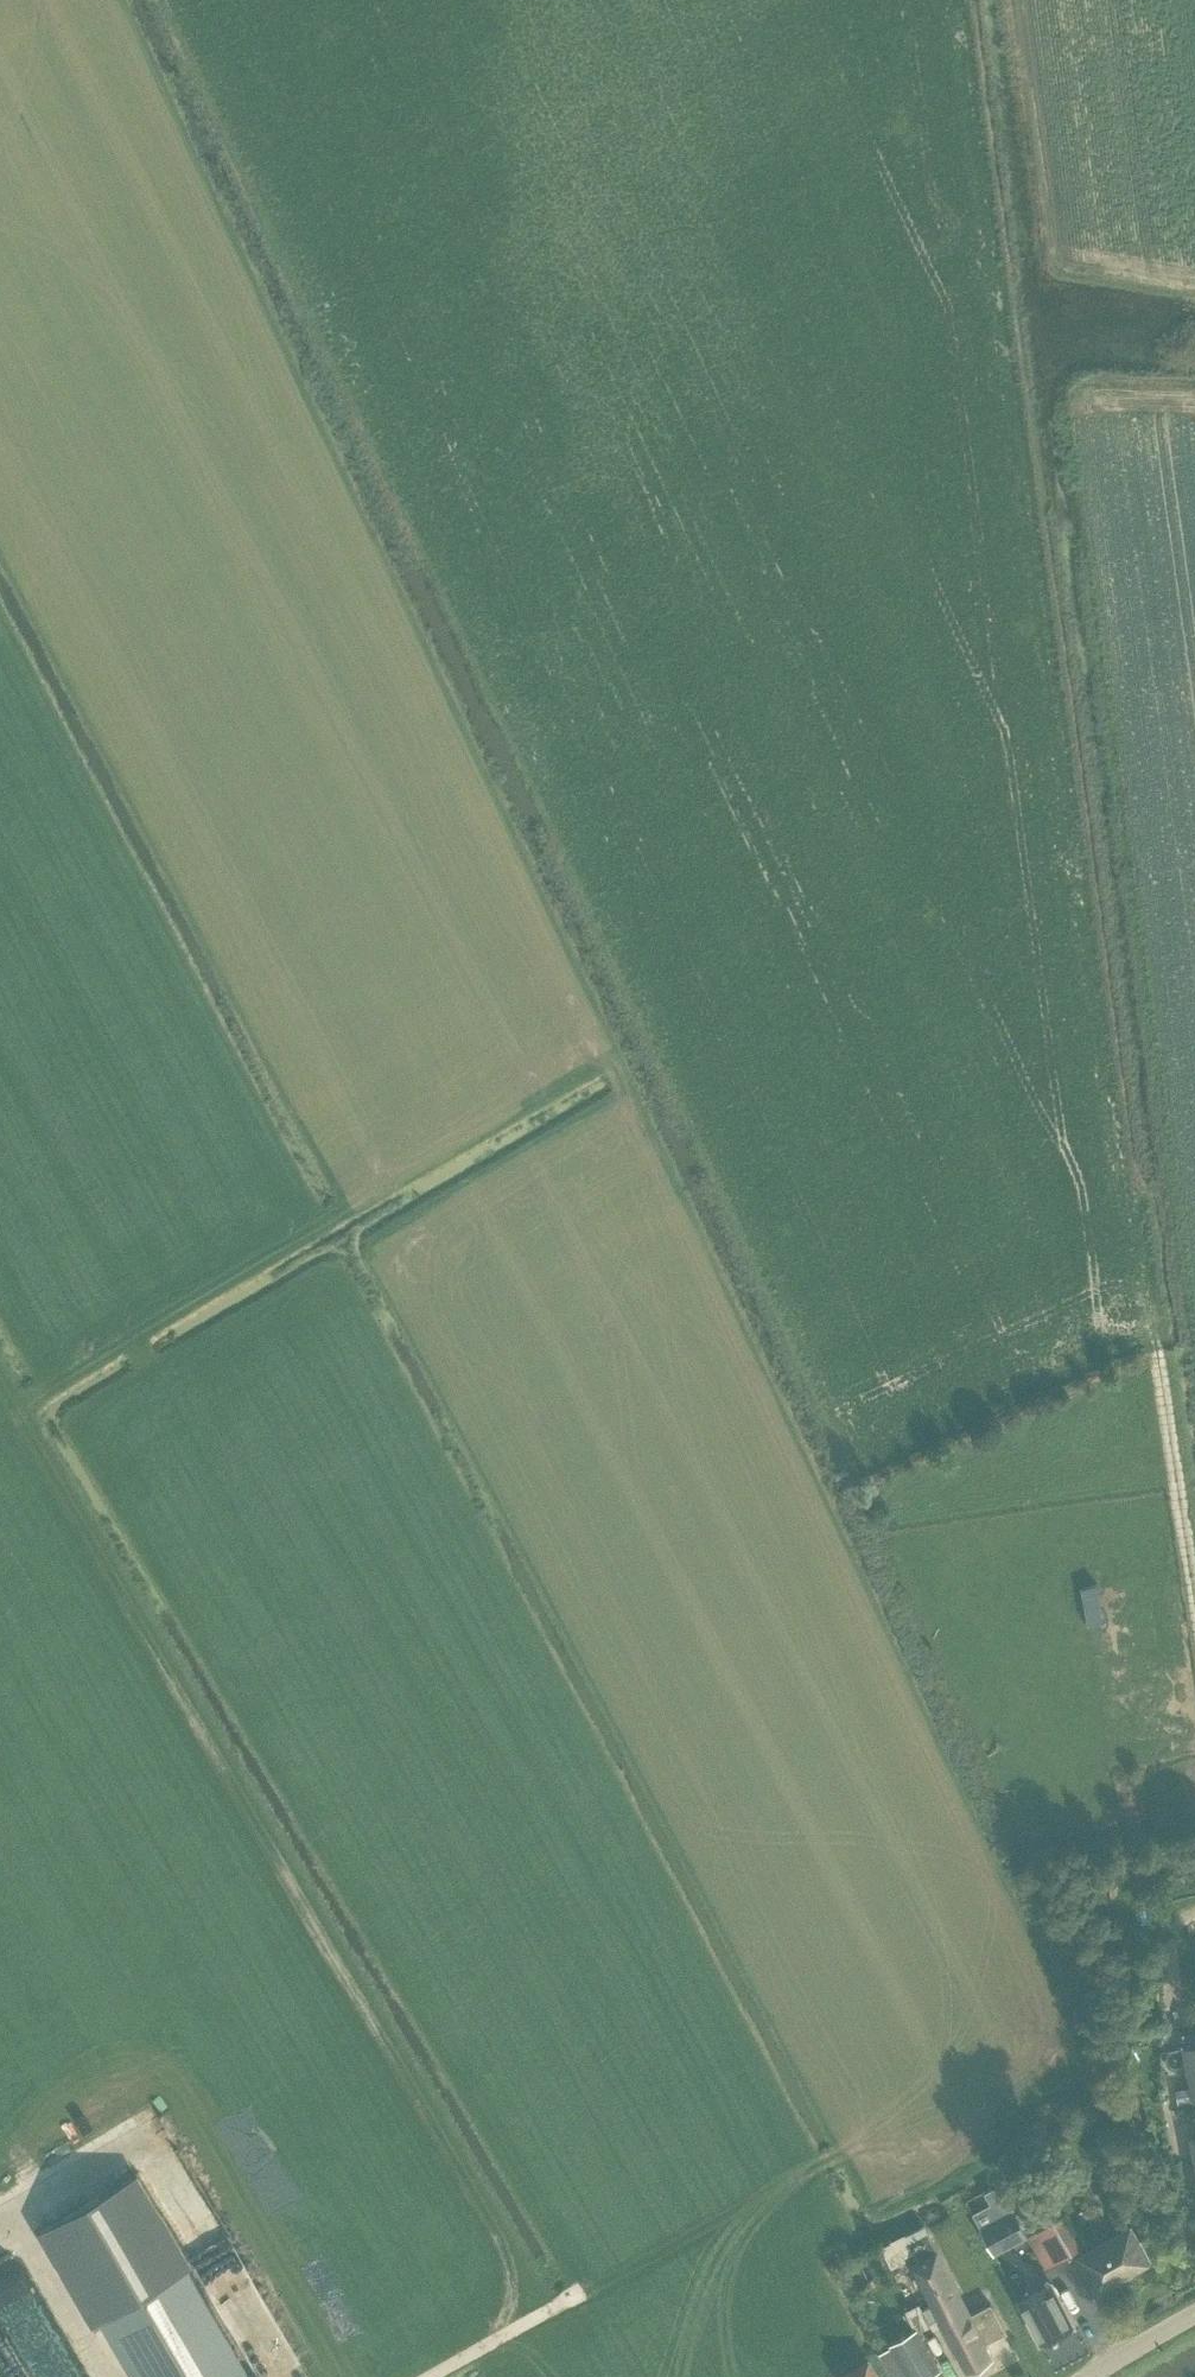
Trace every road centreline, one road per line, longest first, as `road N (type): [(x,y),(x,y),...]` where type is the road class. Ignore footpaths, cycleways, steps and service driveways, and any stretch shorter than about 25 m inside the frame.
road 1 (unclassified): [(1194,2316),(1089,2376)]

